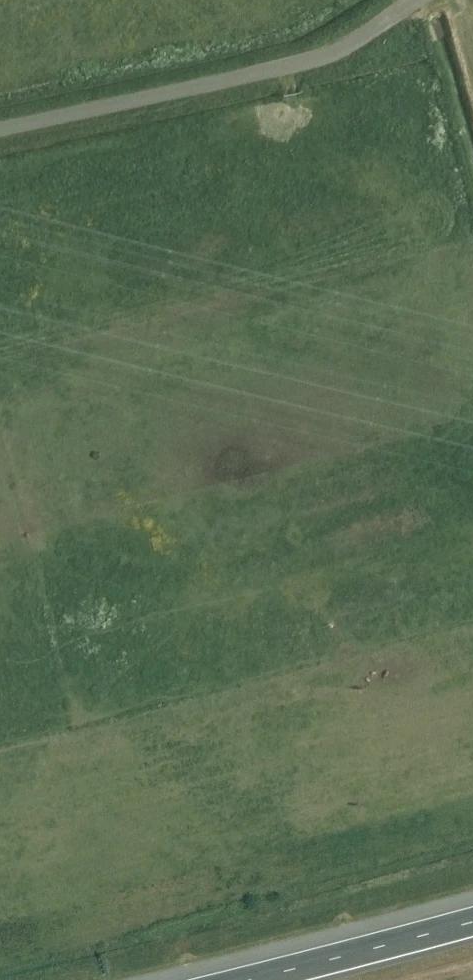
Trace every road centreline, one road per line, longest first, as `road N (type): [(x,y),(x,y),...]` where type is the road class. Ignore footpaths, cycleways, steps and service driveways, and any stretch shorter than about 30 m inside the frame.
road 1 (unclassified): [(0,130),(338,52),(420,0)]
road 2 (motorway): [(472,901),(182,979)]

